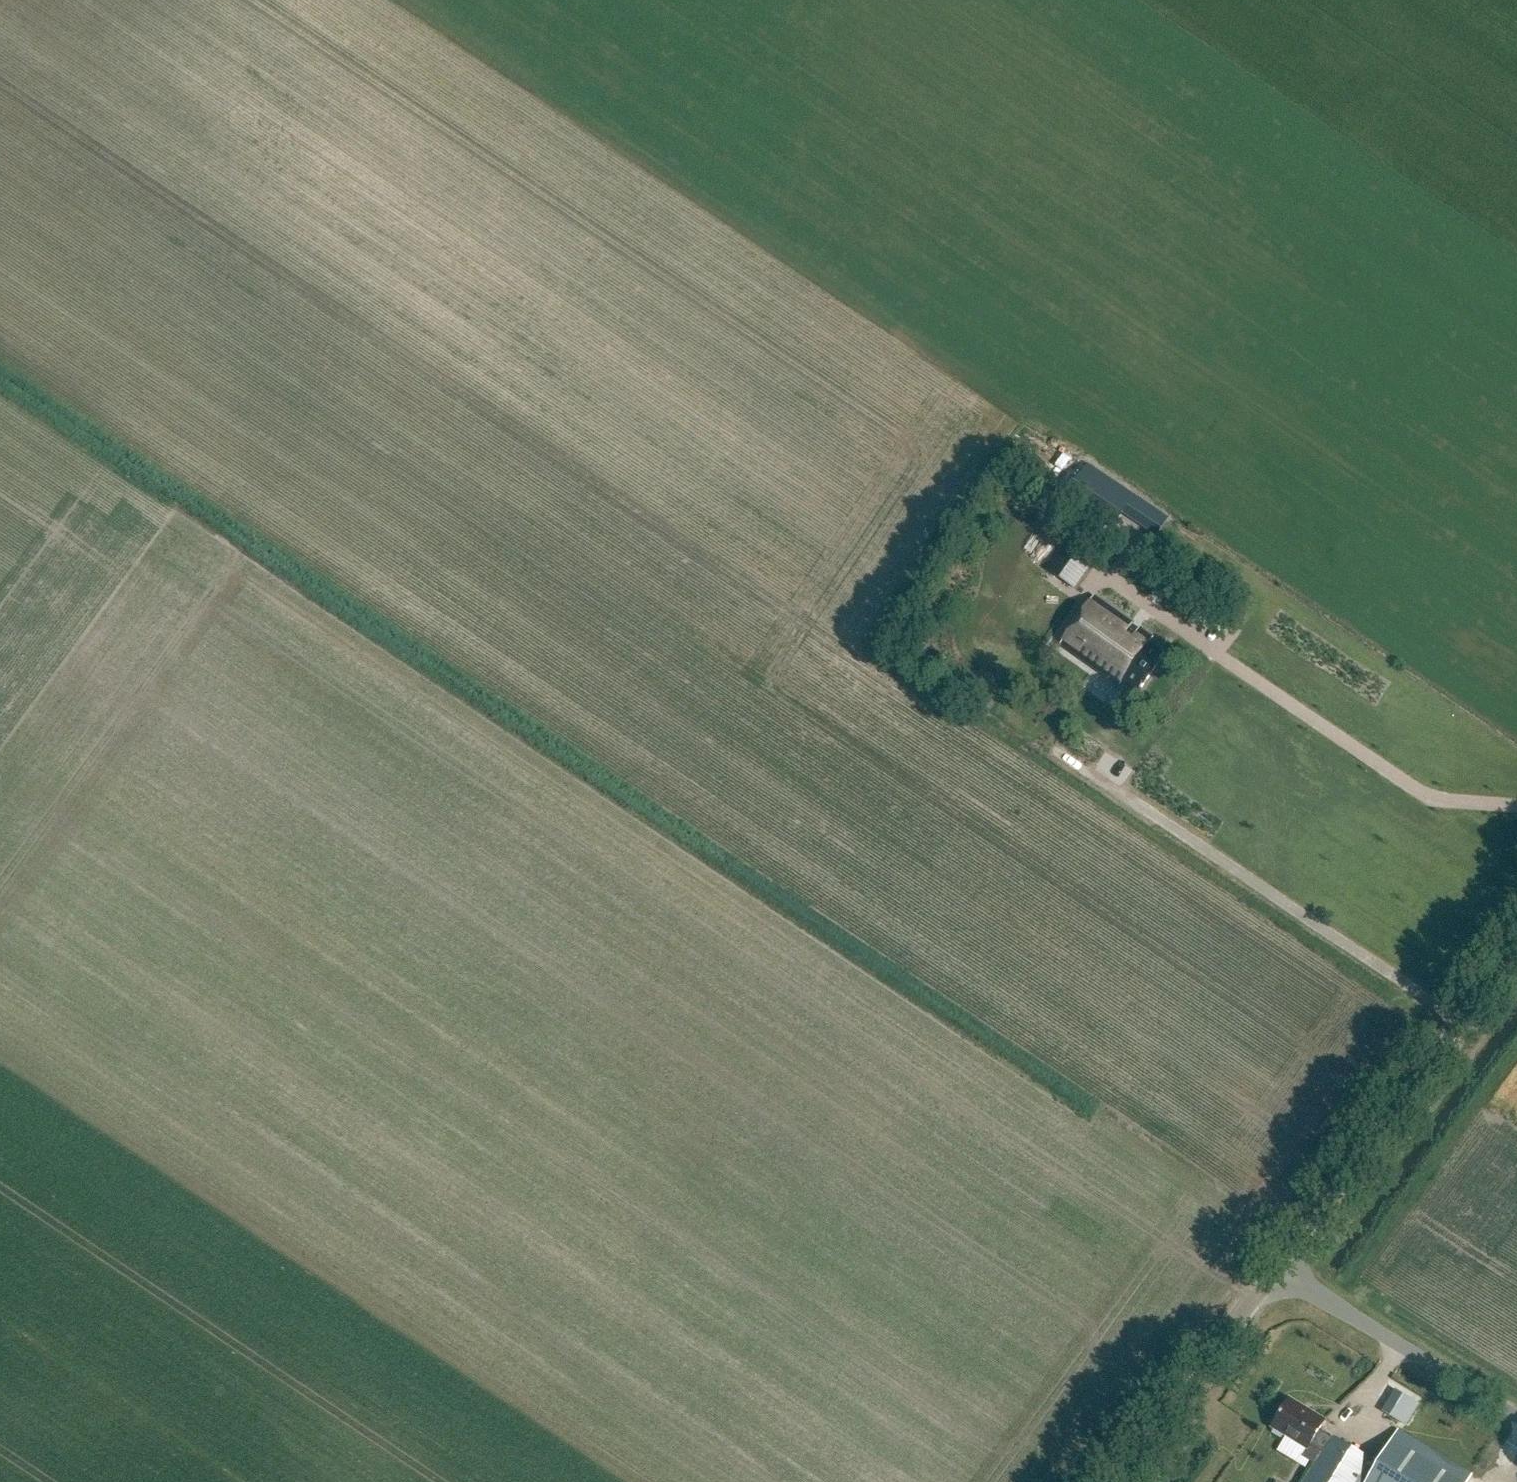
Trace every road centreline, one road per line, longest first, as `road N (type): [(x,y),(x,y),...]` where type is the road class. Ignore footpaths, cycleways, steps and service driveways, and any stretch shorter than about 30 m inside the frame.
road 1 (unclassified): [(1284,1254),(1516,936)]
road 2 (unclassified): [(1116,1481),(1284,1254)]
road 3 (unclassified): [(1516,1402),(1284,1254)]

